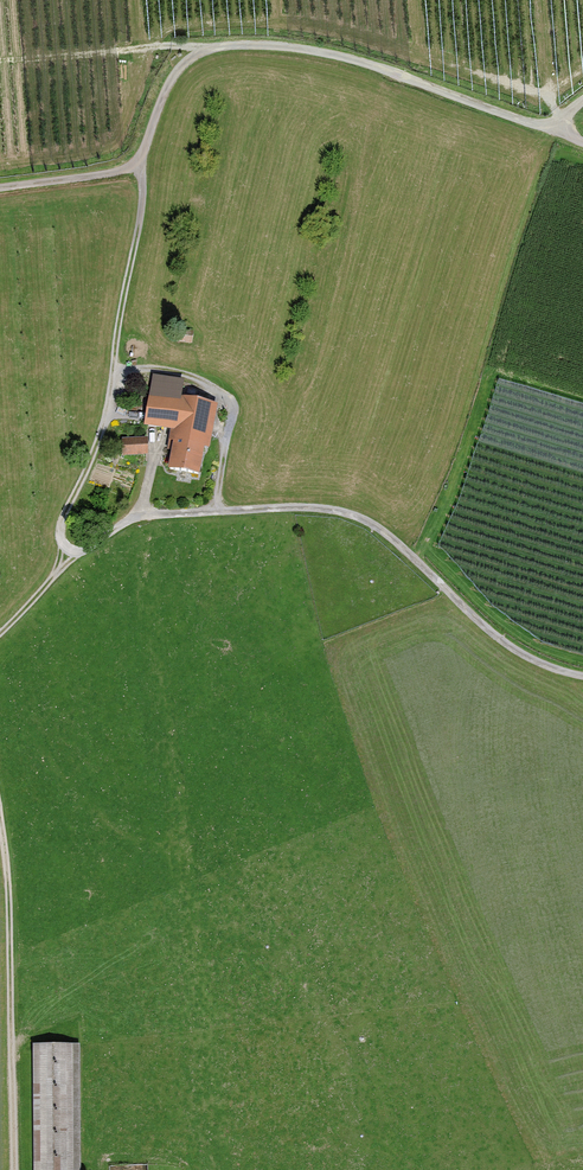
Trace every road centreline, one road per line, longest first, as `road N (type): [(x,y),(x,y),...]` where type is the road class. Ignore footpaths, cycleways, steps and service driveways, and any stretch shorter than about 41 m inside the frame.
road 1 (track): [(582,142),(357,59),(270,46),(222,46),(192,59),(159,104),(142,167),(144,196),(109,402),(64,518),(68,549),(87,550)]
road 2 (unclassified): [(118,526),(139,515),(349,516),(403,548),(519,654),(582,677)]
road 3 (track): [(15,1169),(8,848),(0,807)]
road 4 (track): [(215,513),(232,400),(180,372),(113,368)]
road 5 (track): [(0,186),(142,167)]

